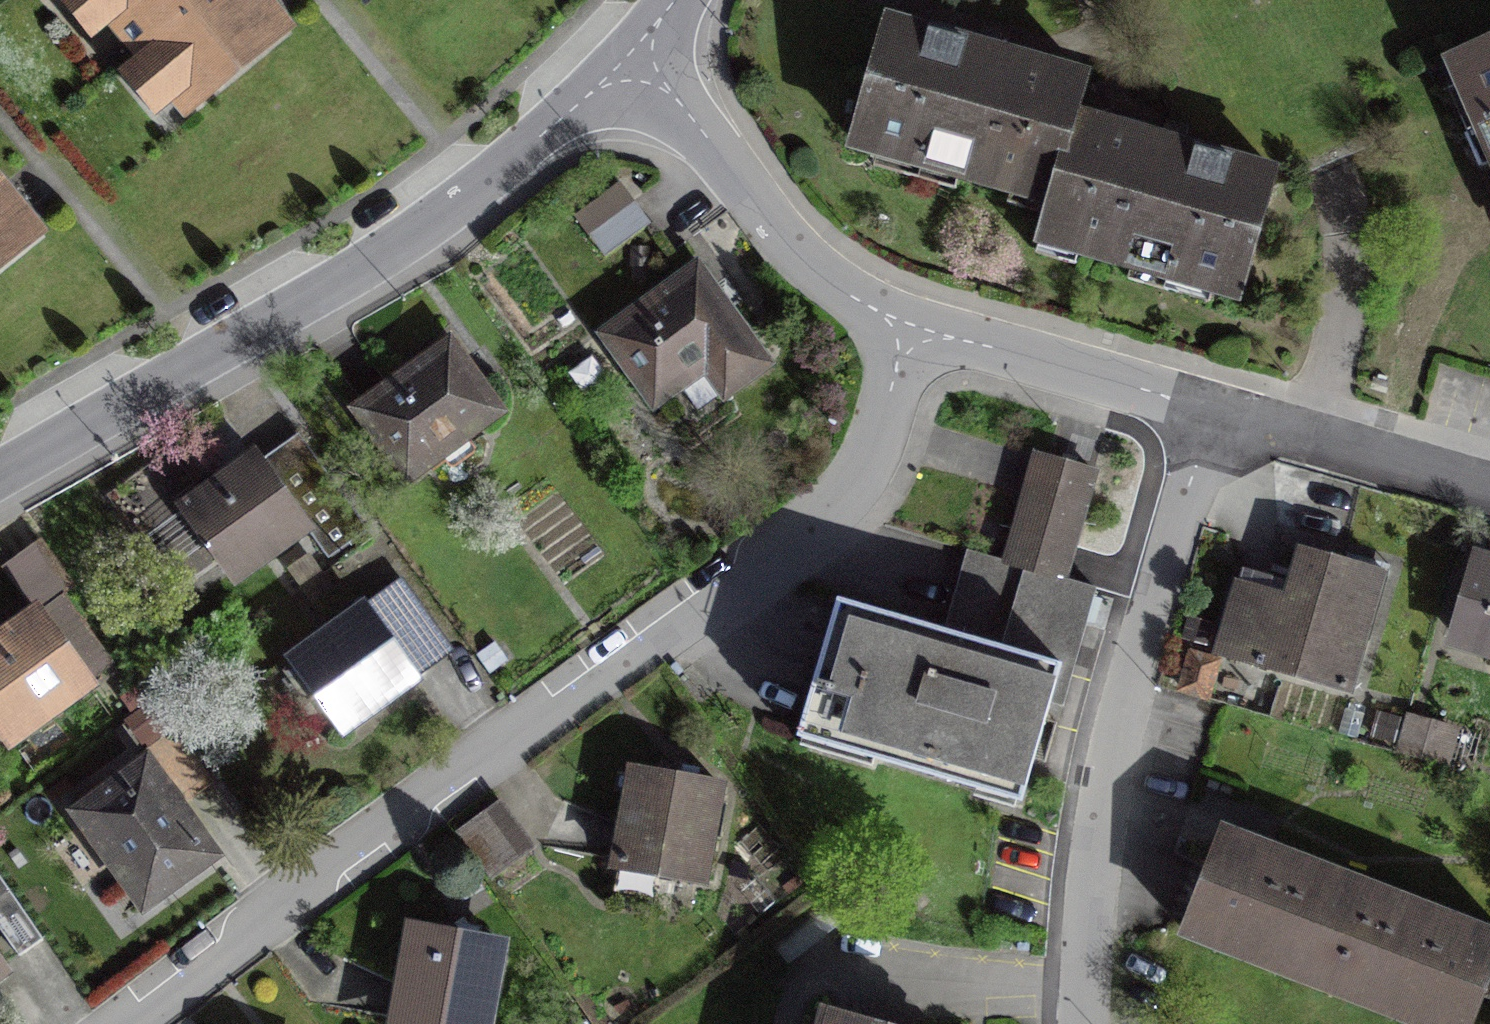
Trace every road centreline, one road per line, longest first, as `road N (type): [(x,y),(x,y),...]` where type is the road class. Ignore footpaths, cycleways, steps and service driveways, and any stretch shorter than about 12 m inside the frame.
road 1 (residential): [(146,1023),(845,506),(875,458),(898,389),(906,327)]
road 2 (residential): [(0,477),(476,187),(636,49)]
road 3 (residential): [(1218,414),(1096,822),(1078,1023)]
road 4 (residential): [(636,49),(800,251),(906,327)]
road 5 (residential): [(906,327),(1218,414)]
road 6 (residential): [(1218,414),(1489,491)]

